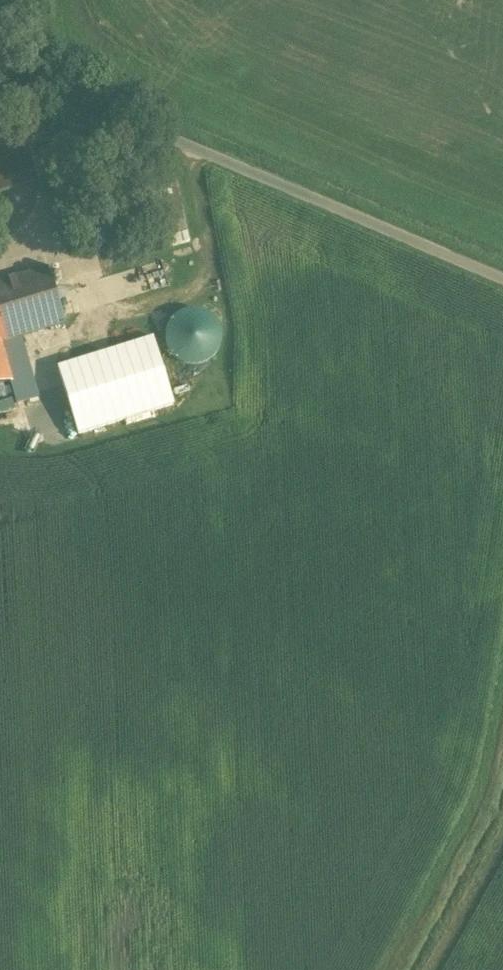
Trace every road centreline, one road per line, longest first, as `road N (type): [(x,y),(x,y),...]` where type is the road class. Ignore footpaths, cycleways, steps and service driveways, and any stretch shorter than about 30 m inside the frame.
road 1 (unclassified): [(0,68),(502,281)]

